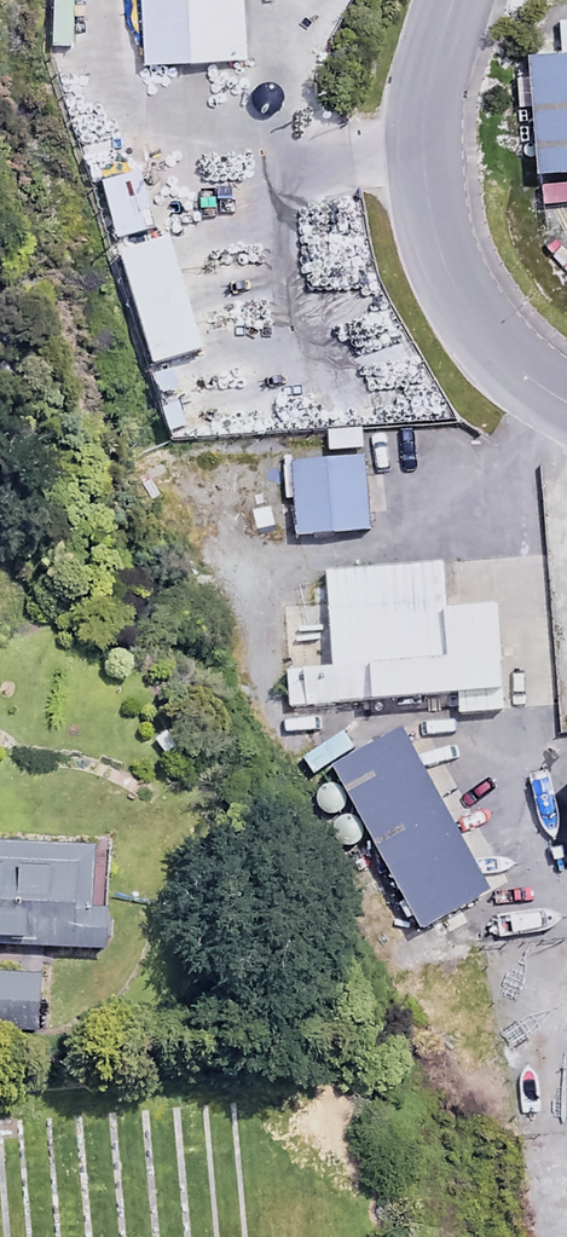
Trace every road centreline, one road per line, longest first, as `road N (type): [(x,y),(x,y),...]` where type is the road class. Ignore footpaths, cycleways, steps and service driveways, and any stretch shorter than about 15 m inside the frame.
road 1 (unclassified): [(452,0),(424,104),(428,211),(443,266),(498,352),(566,403)]

